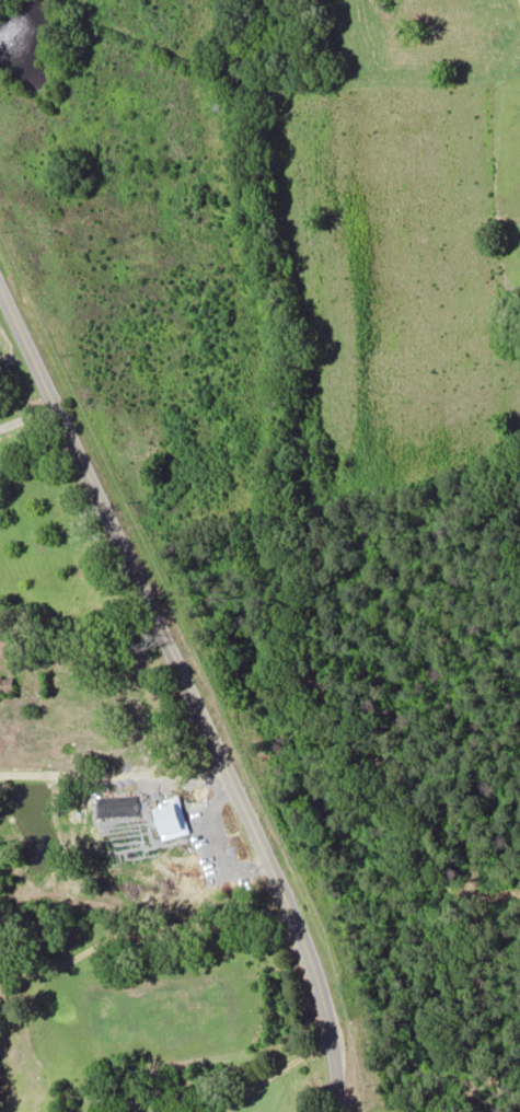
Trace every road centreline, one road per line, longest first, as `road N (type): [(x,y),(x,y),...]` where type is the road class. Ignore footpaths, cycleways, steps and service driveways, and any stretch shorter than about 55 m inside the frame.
road 1 (tertiary): [(337,1111),(324,1000),(292,910),(0,291)]

